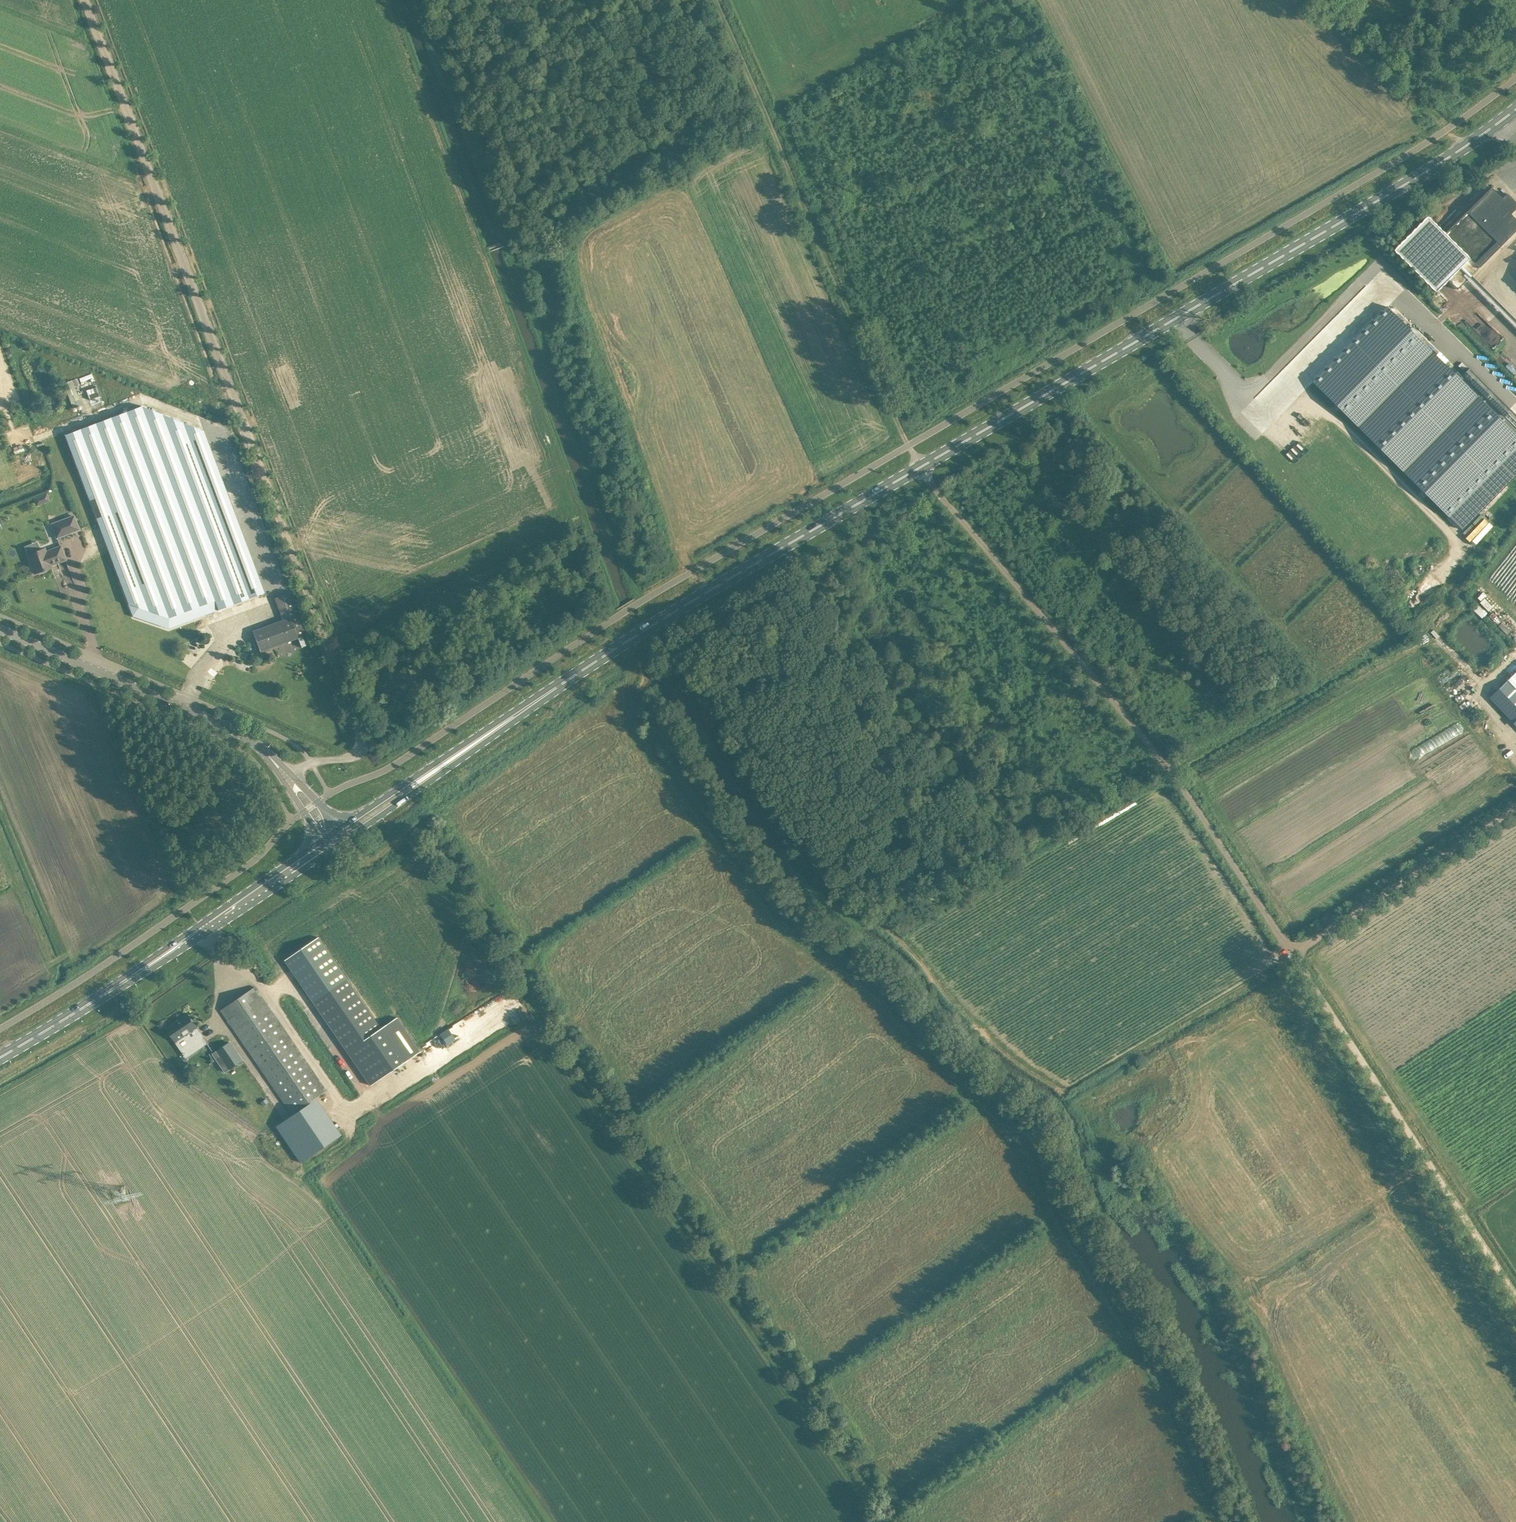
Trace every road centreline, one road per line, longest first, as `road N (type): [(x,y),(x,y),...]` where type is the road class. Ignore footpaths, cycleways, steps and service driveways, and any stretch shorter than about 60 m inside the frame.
road 1 (primary): [(432,772),(699,596),(1384,197),(1515,108)]
road 2 (unclassified): [(286,777),(356,755),(356,726),(85,0)]
road 3 (track): [(420,832),(893,1521)]
road 4 (track): [(909,444),(1177,777),(1292,952)]
road 5 (track): [(909,444),(716,0)]
road 6 (track): [(1292,952),(1515,1300)]
road 7 (primary): [(0,1056),(332,840)]
road 8 (tertiary): [(286,777),(233,728),(0,629)]
road 9 (track): [(1292,952),(1515,808)]
road 10 (track): [(1342,16),(1461,148)]
road 11 (primary): [(432,772),(350,821),(332,840)]
road 12 (primary): [(332,840),(432,772)]

